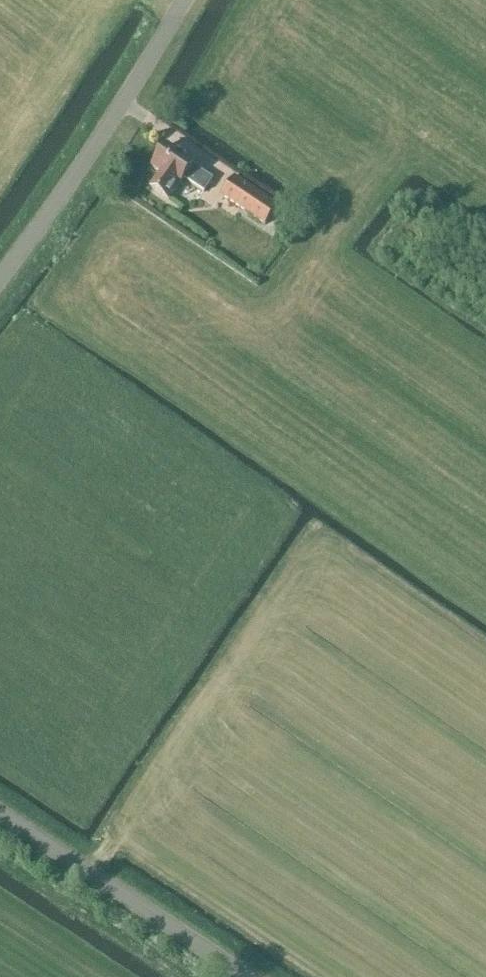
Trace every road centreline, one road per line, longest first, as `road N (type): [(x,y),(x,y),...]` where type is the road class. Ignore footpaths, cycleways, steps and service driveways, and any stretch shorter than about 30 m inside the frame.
road 1 (unclassified): [(0,279),(186,0)]
road 2 (unclassified): [(245,976),(0,816)]

